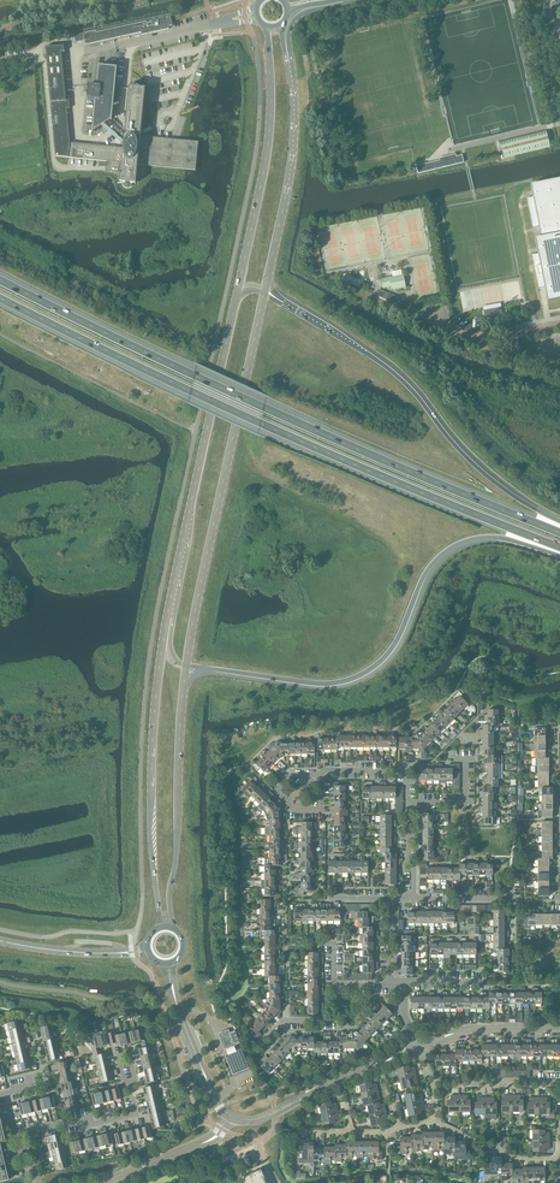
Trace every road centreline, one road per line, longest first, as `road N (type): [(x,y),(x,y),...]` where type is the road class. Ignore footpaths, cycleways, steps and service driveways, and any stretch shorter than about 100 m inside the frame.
road 1 (motorway): [(559,533),(195,377),(0,280)]
road 2 (motorway): [(0,300),(262,425),(559,547)]
road 3 (motorway): [(187,667),(345,683),(394,650),(426,577),(446,553),(482,540),(559,555)]
road 4 (secondary): [(187,667),(265,293)]
road 5 (motorway): [(559,522),(468,459),(391,371),(265,293)]
road 6 (secondary): [(236,299),(164,636)]
road 7 (secondary): [(164,636),(151,805),(159,929)]
road 8 (secondary): [(267,26),(269,132),(236,299)]
road 9 (secondary): [(176,931),(170,894),(187,667)]
road 10 (secondary): [(265,293),(294,148),(285,38)]
road 11 (residential): [(415,900),(410,773),(322,772)]
road 12 (tertiary): [(230,1116),(262,1118),(421,1047)]
road 13 (tertiary): [(230,1116),(179,1009),(169,964)]
road 14 (secondary): [(0,941),(76,953),(148,950)]
road 15 (residential): [(28,1133),(139,1116),(131,1083)]
road 16 (tertiary): [(421,1047),(466,1032),(559,1029)]
road 17 (tertiary): [(111,1182),(211,1140),(230,1116)]
road 18 (residential): [(559,1083),(435,1083)]

